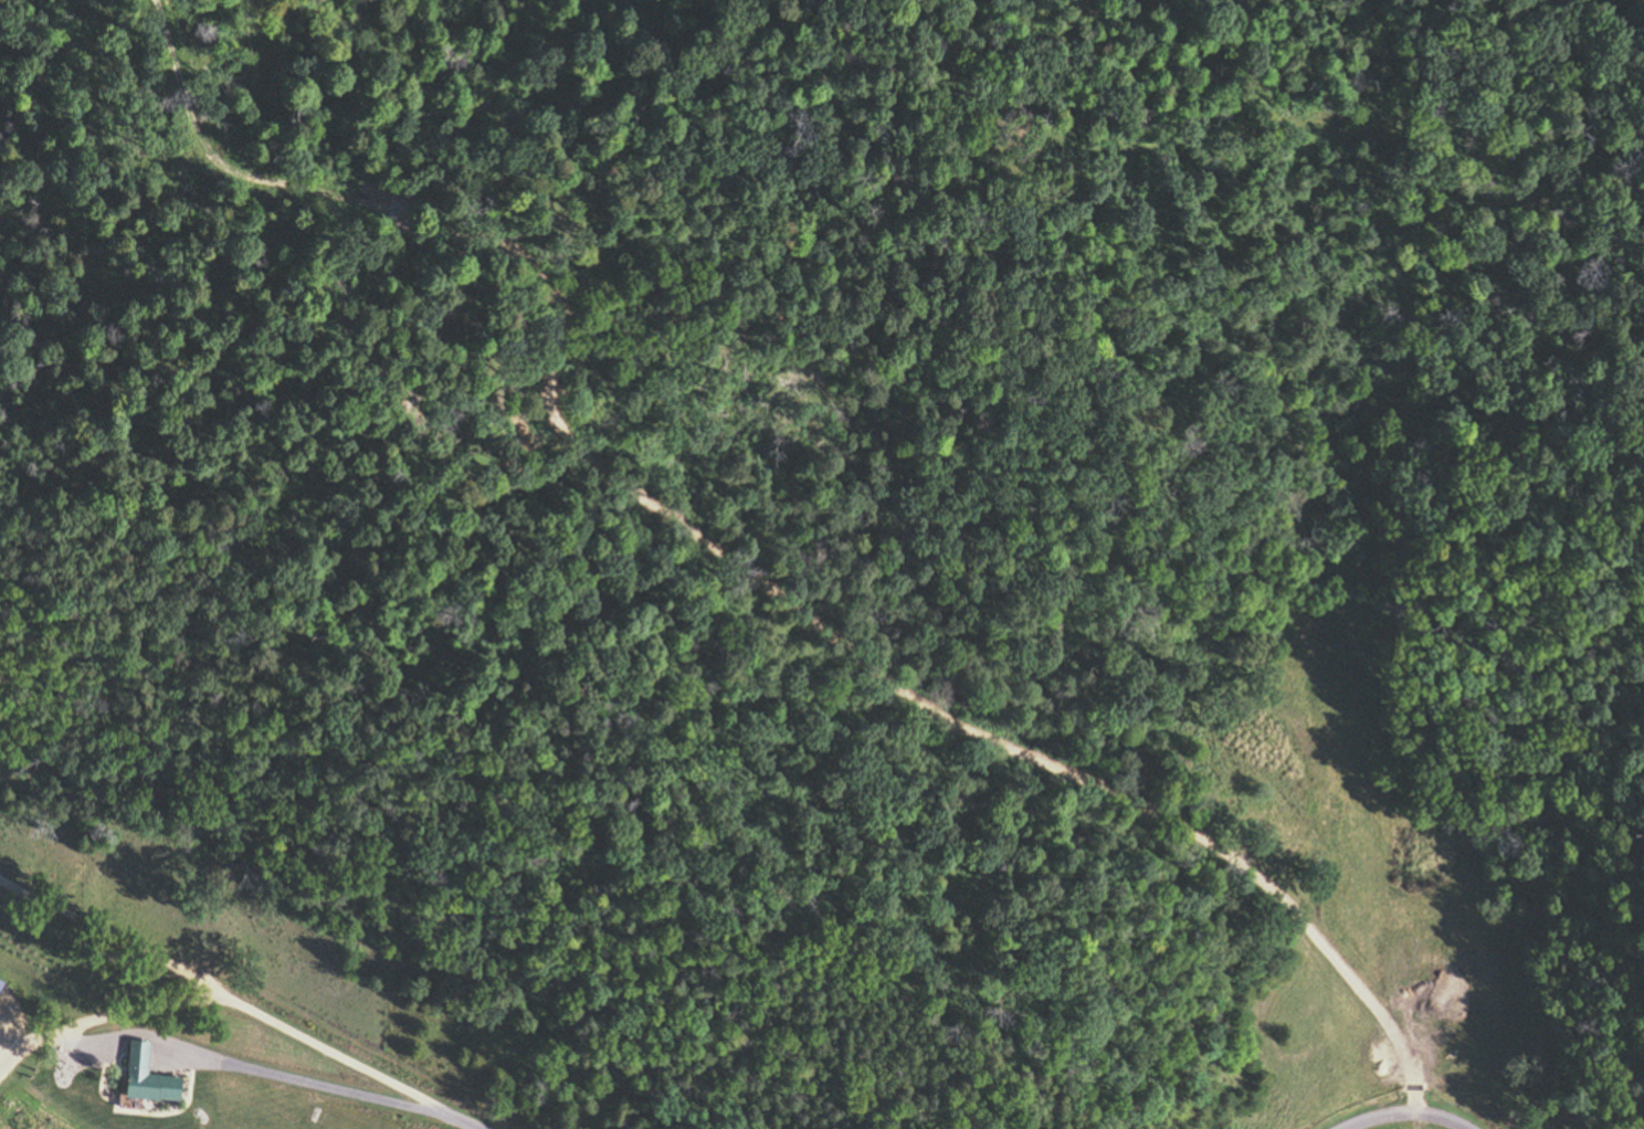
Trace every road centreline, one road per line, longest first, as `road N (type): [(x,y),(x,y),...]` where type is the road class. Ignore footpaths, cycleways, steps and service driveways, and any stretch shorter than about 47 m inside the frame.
road 1 (residential): [(487,1128),(295,1020),(38,1052)]

